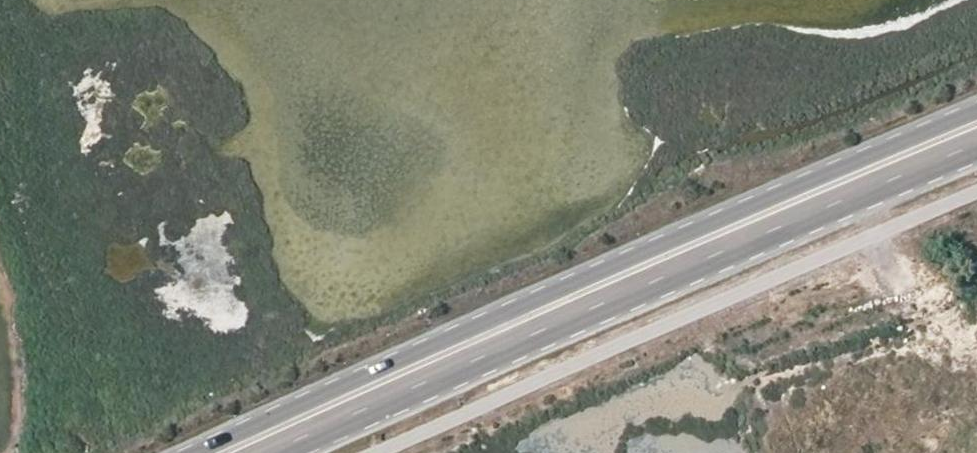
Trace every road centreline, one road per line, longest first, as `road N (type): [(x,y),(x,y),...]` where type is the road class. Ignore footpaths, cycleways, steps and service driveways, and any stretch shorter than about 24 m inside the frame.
road 1 (primary): [(976,110),(202,452)]
road 2 (primary): [(270,452),(976,147)]

